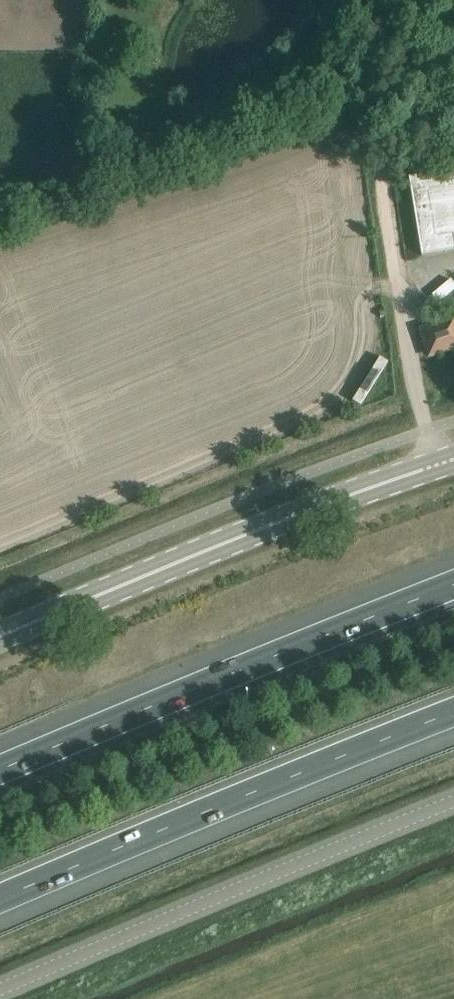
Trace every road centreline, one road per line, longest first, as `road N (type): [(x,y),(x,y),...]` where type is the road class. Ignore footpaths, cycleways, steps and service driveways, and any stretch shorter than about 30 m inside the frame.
road 1 (unclassified): [(0,989),(453,800)]
road 2 (motorway): [(0,898),(453,711)]
road 3 (motorway): [(453,584),(0,770)]
road 4 (tertiary): [(0,639),(433,470)]
road 5 (track): [(401,283),(374,114),(388,59),(432,0)]
road 6 (unclassified): [(433,470),(401,283)]

